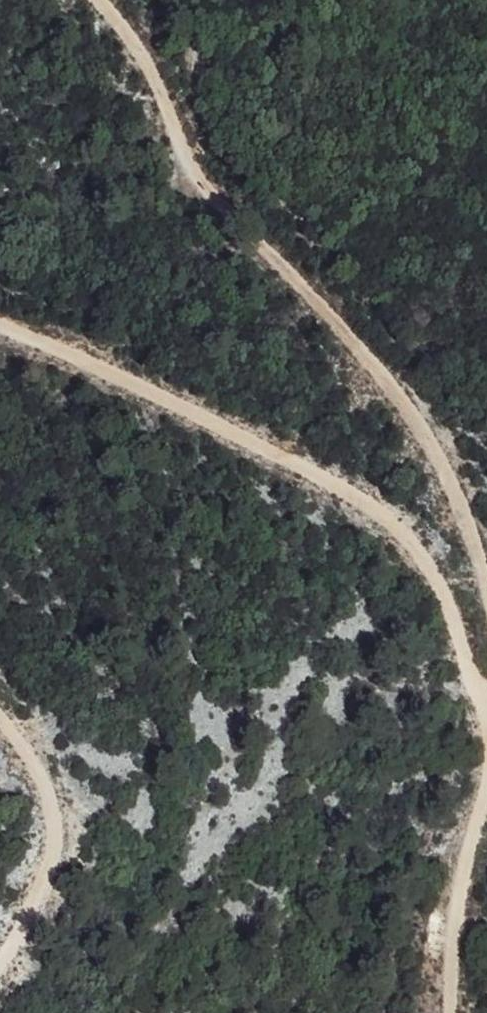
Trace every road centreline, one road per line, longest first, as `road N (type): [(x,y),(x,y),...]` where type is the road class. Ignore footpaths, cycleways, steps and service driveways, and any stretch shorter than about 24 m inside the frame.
road 1 (track): [(486,679),(478,680),(421,506),(29,321),(0,289)]
road 2 (track): [(129,0),(180,60),(238,188),(290,232),(486,468)]
road 3 (track): [(0,709),(59,797),(48,887),(0,961)]
road 4 (track): [(486,771),(462,905),(472,1012)]

